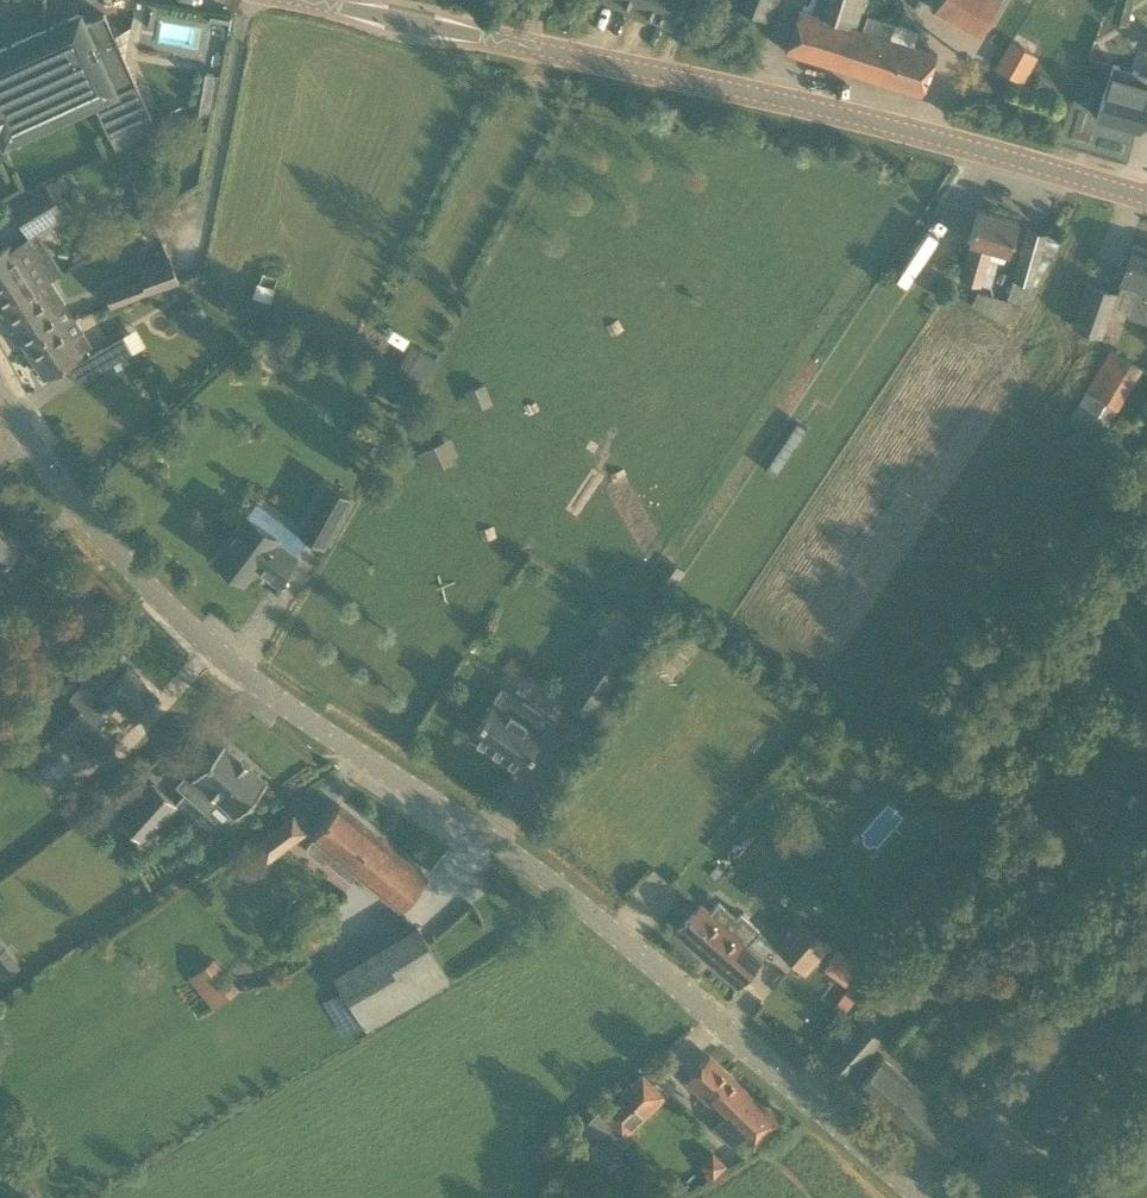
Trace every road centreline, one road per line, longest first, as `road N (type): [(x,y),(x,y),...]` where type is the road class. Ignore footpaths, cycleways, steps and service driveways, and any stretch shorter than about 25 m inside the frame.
road 1 (unclassified): [(921,1197),(525,863),(226,652),(120,557),(0,389)]
road 2 (secondary): [(1146,195),(923,130),(297,0)]

